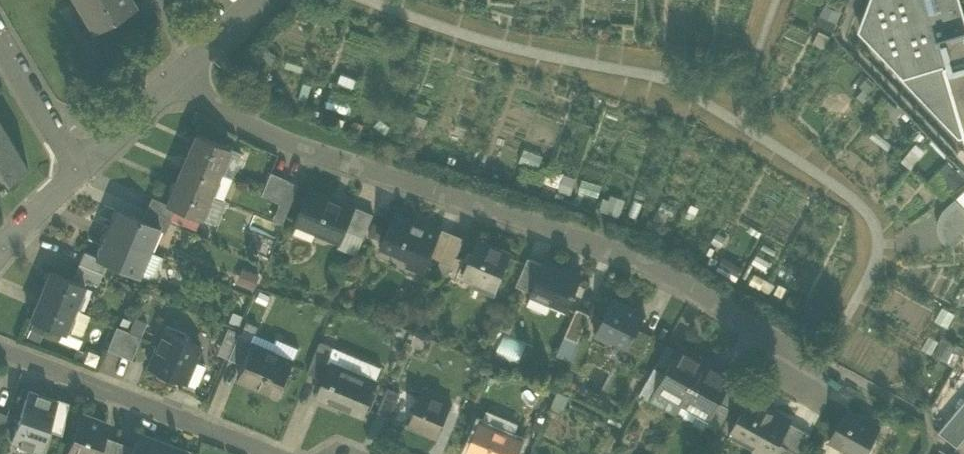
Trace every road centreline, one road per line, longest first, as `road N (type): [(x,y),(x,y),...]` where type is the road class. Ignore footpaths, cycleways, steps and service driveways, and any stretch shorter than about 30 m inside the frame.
road 1 (residential): [(817,364),(644,260),(283,139),(180,77)]
road 2 (residential): [(278,453),(0,342)]
road 3 (residential): [(81,164),(0,29)]
road 4 (residential): [(81,164),(180,77)]

